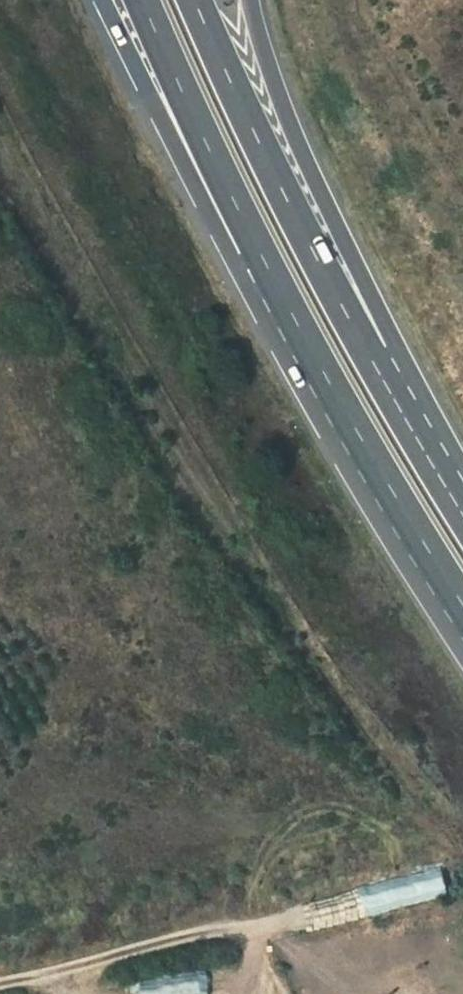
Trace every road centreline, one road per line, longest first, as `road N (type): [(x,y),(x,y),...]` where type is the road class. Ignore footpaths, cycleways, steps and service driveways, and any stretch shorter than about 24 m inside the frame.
road 1 (track): [(460,871),(0,985)]
road 2 (motorway): [(257,252),(416,552),(462,616)]
road 3 (motorway): [(370,354),(291,215),(195,0)]
road 4 (motorway): [(370,354),(368,291),(288,125),(252,0)]
road 5 (motorway): [(102,0),(208,208),(257,252)]
road 6 (motorway): [(150,0),(257,252)]
road 7 (motorway): [(462,510),(370,354)]

